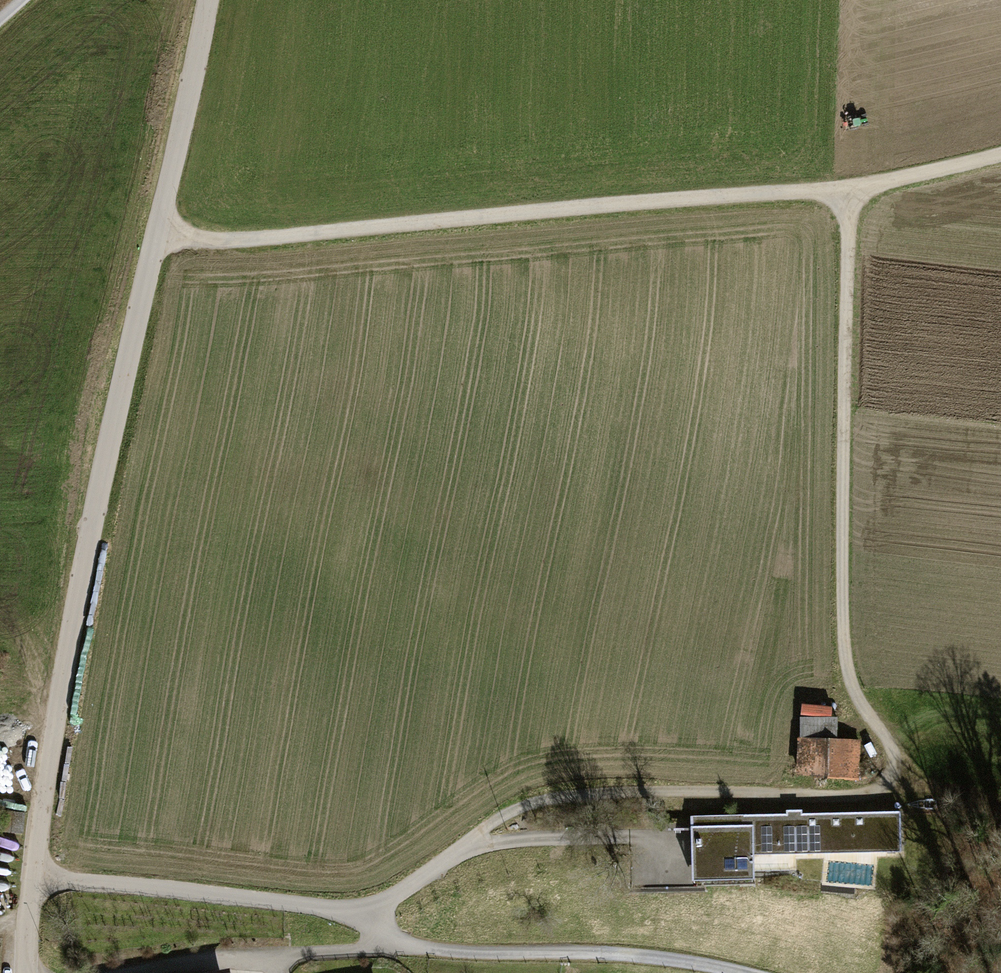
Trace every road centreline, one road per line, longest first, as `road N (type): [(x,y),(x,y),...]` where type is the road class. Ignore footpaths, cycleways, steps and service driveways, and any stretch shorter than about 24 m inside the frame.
road 1 (track): [(361,914),(541,800),(678,792),(855,797),(889,781),(894,758),(852,683),(843,634),(845,189)]
road 2 (unclassified): [(205,0),(77,598),(42,801),(27,972)]
road 3 (track): [(156,237),(246,238),(845,189),(1000,156)]
road 4 (track): [(407,949),(361,914),(336,909),(33,877)]
road 5 (track): [(743,972),(616,953),(407,949)]
road 6 (track): [(142,972),(241,957),(407,949)]

